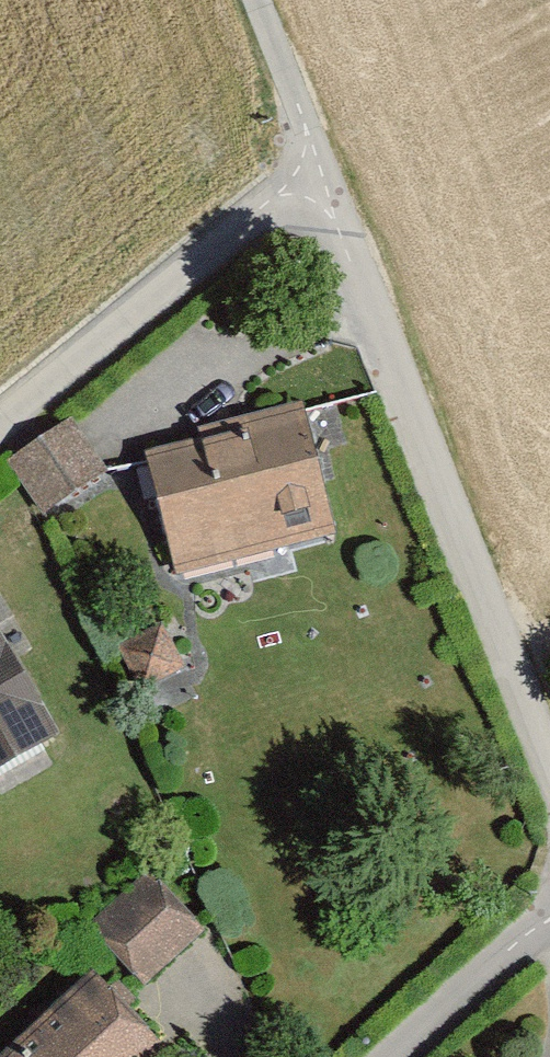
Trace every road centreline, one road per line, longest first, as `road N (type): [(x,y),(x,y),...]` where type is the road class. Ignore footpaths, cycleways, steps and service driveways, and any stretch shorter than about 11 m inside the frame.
road 1 (unclassified): [(549,760),(507,630),(306,166)]
road 2 (residential): [(0,414),(306,166)]
road 3 (residential): [(401,1056),(549,919)]
road 4 (unclassified): [(306,166),(241,0)]

